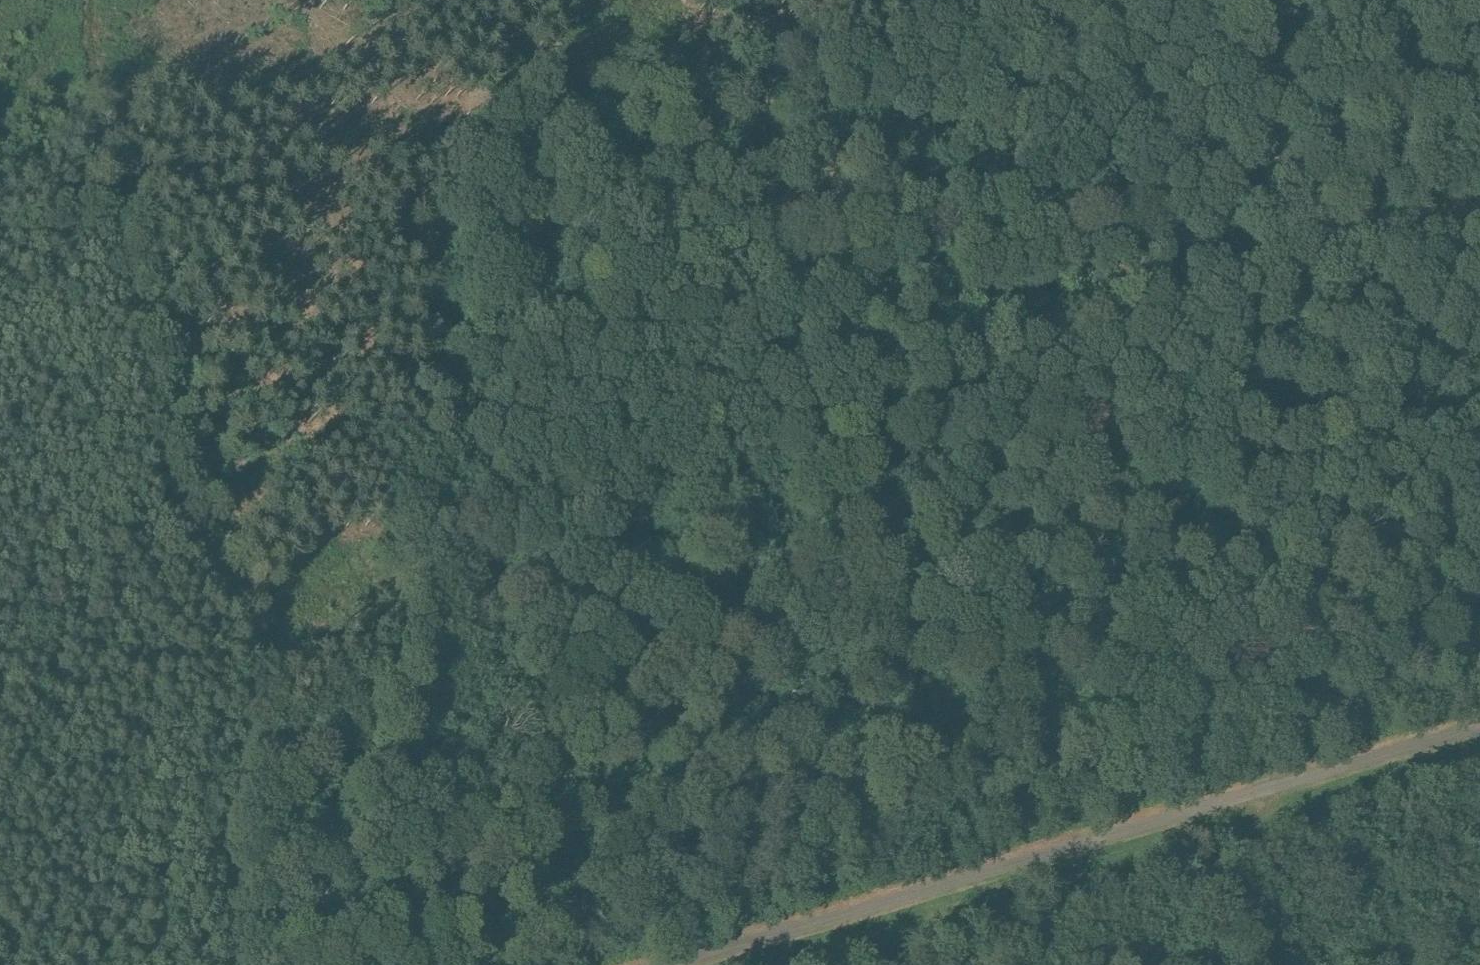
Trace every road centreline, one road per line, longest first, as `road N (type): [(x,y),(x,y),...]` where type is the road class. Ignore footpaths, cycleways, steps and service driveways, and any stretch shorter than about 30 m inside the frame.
road 1 (track): [(1479,732),(693,964)]

